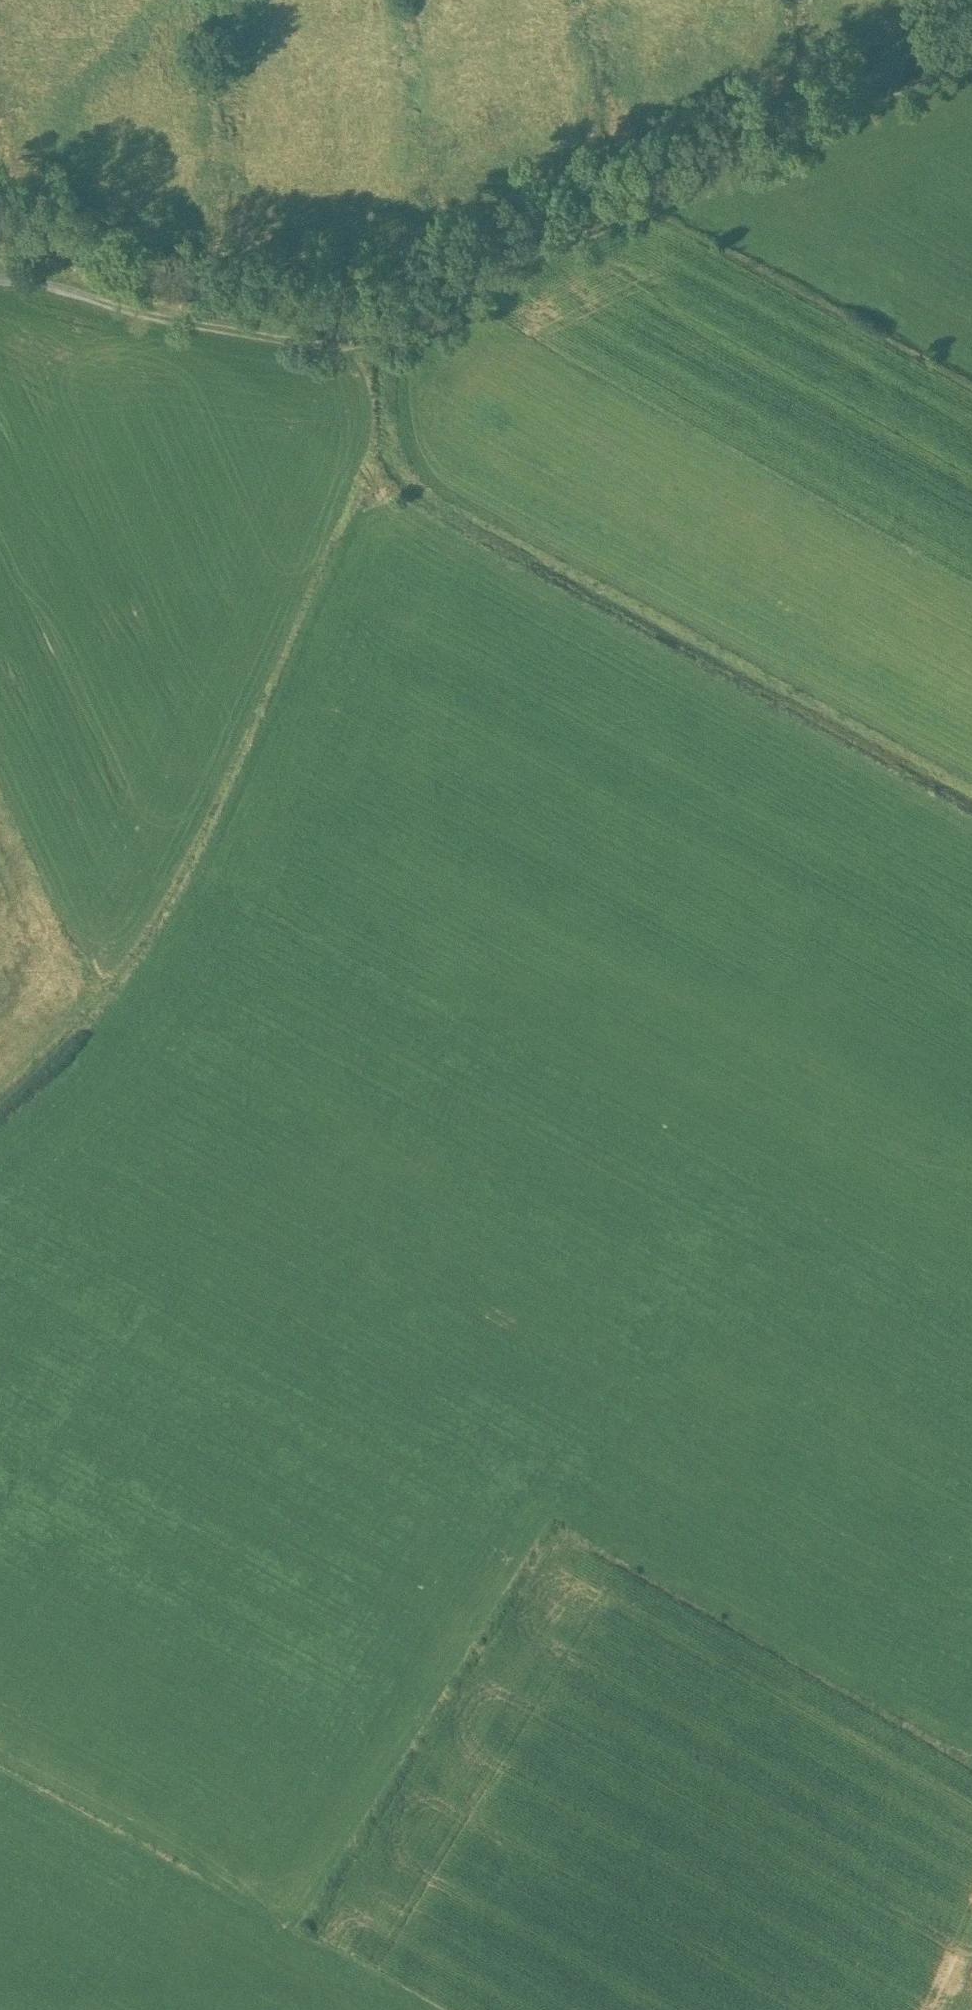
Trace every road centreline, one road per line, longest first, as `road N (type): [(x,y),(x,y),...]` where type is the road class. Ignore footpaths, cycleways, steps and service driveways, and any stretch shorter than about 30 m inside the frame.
road 1 (track): [(284,388),(219,346),(68,296),(0,289)]

